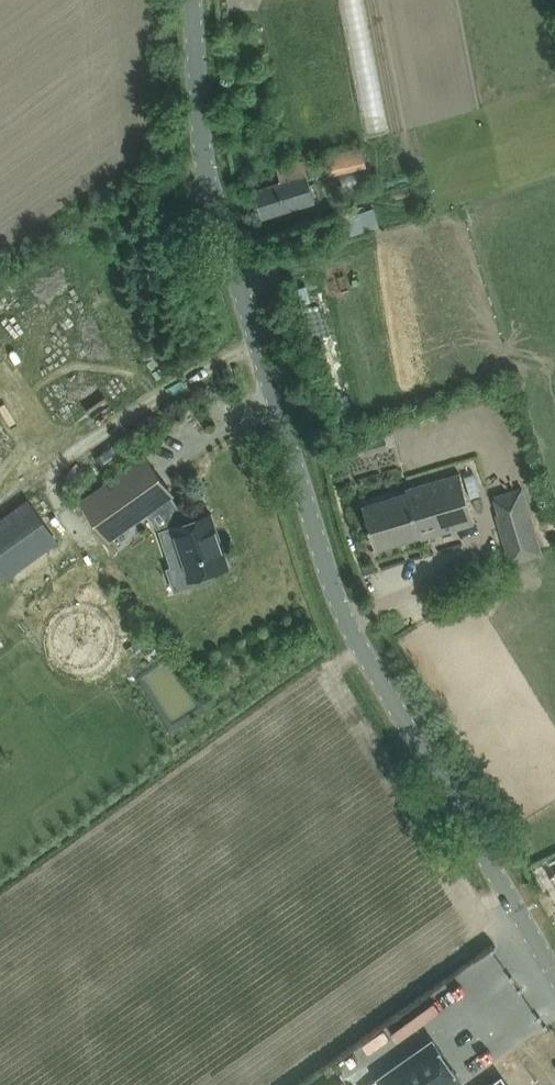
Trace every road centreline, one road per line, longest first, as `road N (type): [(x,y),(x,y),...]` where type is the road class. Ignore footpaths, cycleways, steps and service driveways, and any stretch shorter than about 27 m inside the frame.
road 1 (tertiary): [(554,978),(357,643),(334,589),(213,199),(192,0)]

